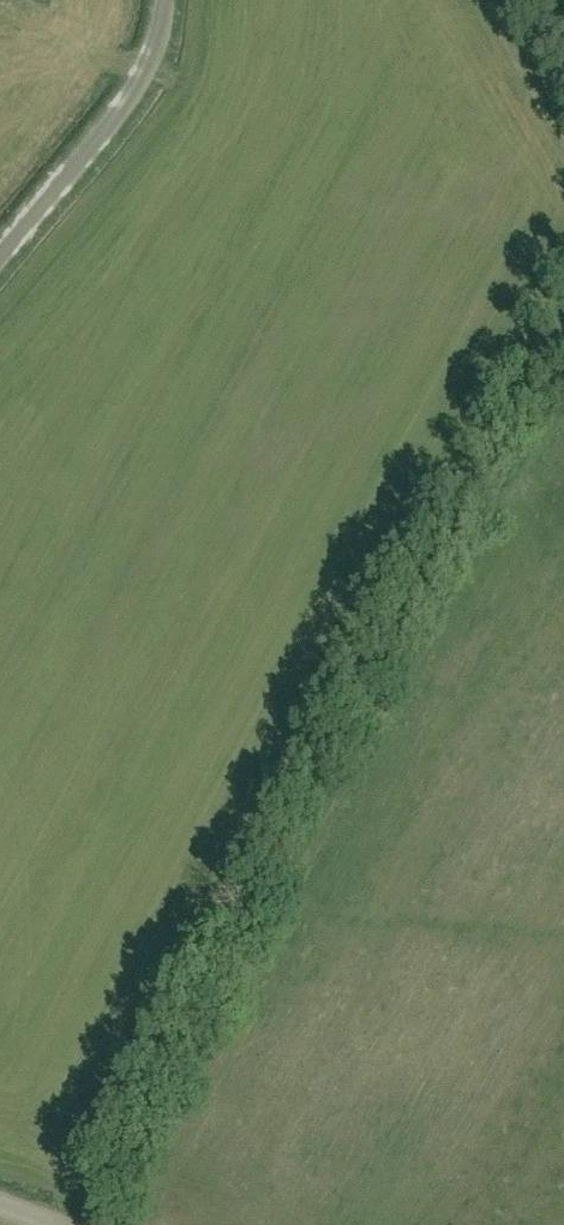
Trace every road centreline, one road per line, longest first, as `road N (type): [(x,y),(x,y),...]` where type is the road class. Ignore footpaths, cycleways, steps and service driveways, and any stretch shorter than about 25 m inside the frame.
road 1 (unclassified): [(0,262),(150,69),(169,0)]

